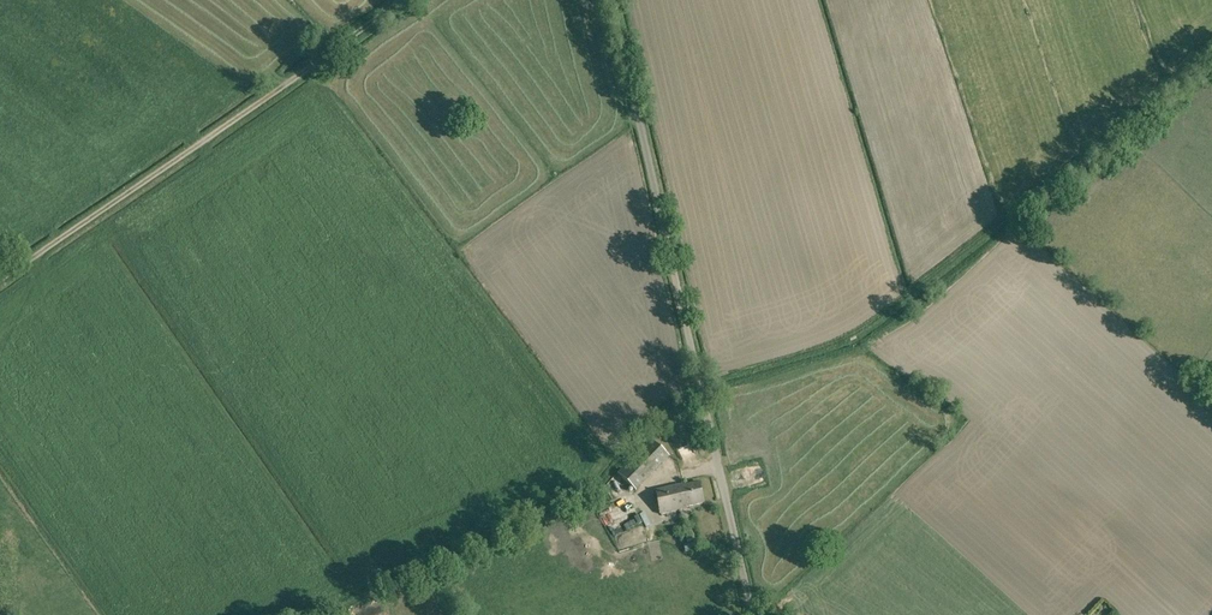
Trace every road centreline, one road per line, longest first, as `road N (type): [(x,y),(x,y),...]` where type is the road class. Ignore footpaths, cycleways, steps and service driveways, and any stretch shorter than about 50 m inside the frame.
road 1 (unclassified): [(753,614),(612,0)]
road 2 (track): [(0,279),(404,0)]

